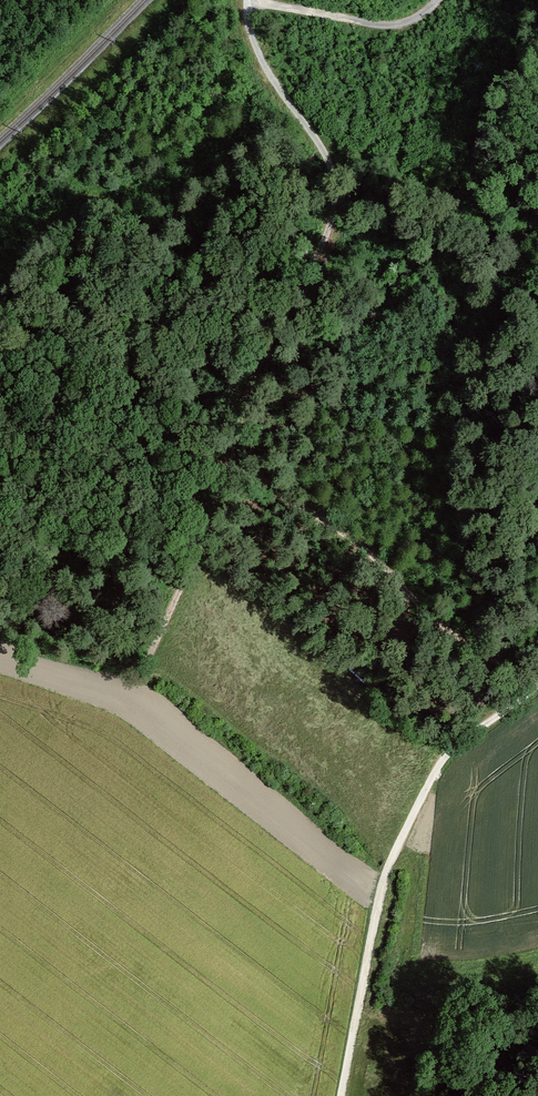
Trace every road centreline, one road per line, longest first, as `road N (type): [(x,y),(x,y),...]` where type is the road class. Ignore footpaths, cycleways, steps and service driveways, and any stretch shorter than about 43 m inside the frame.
road 1 (unclassified): [(537,685),(445,758),(384,875),(341,1095)]
road 2 (track): [(309,271),(143,671)]
road 3 (track): [(236,433),(285,501),(381,564),(436,622),(531,690)]
road 4 (unclassified): [(247,0),(267,69),(330,163),(328,232),(309,271)]
road 5 (unclassified): [(247,0),(383,25),(414,19),(438,0)]

